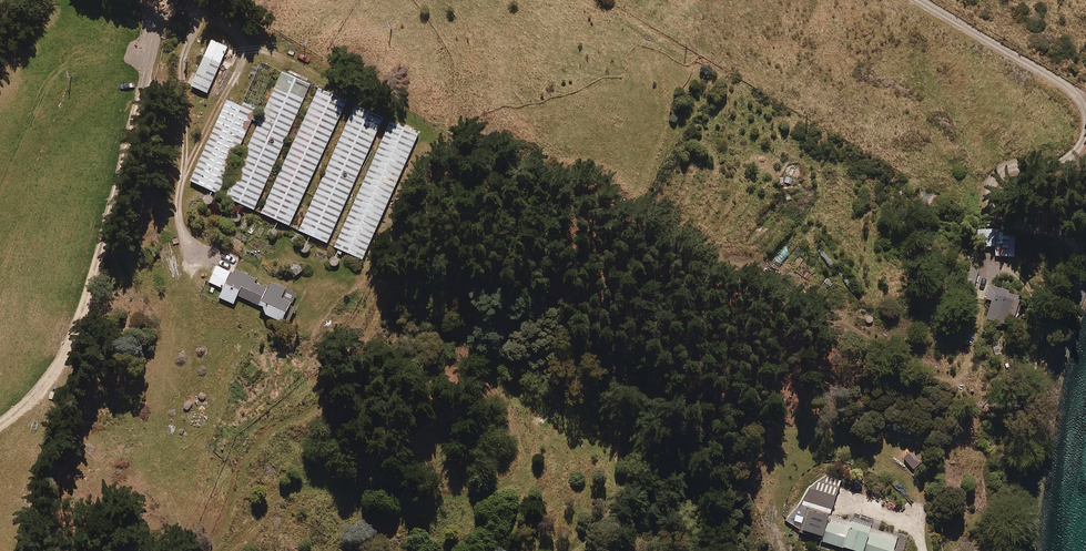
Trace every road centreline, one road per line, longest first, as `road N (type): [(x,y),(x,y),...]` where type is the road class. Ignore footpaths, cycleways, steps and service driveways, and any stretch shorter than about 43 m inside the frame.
road 1 (secondary): [(1037,550),(1065,374),(1085,324)]

